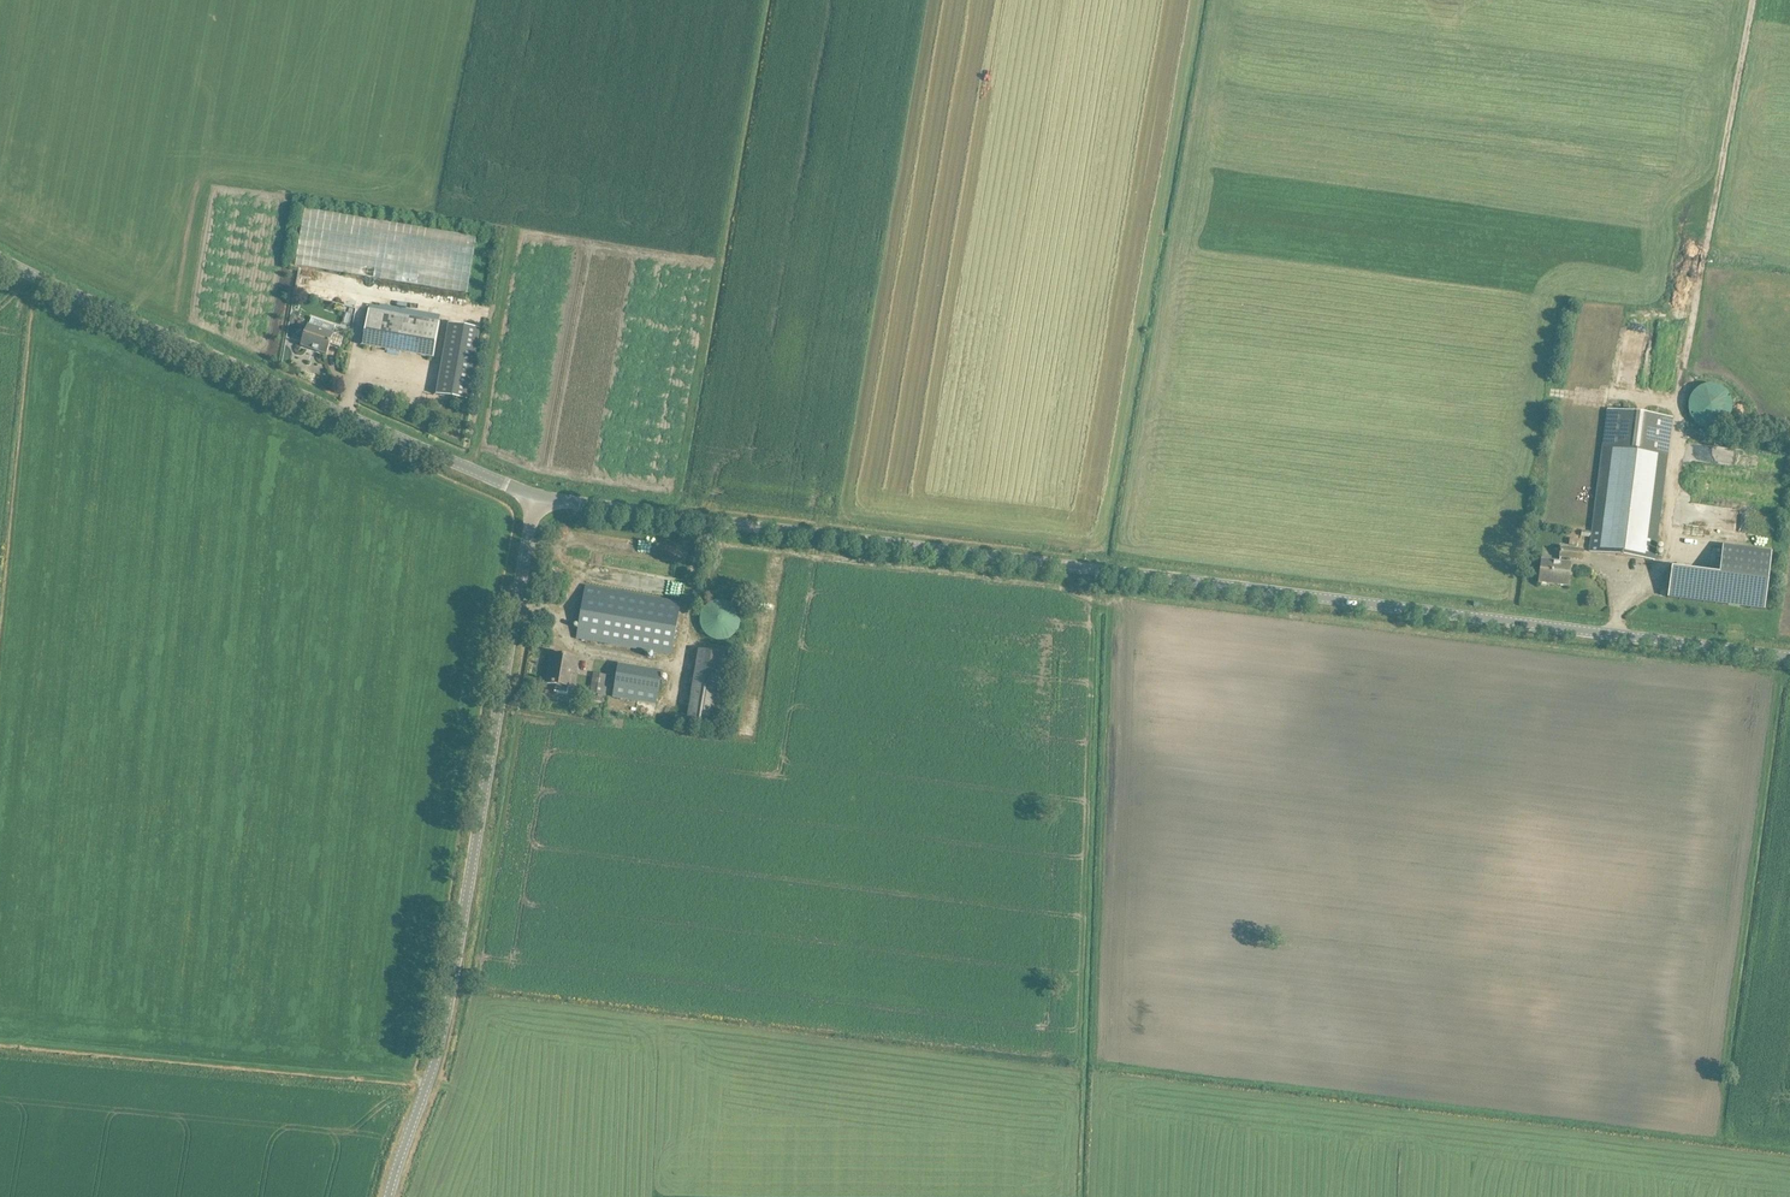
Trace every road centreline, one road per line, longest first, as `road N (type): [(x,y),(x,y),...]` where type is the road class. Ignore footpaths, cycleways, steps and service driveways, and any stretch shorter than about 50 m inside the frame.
road 1 (unclassified): [(1789,658),(537,497)]
road 2 (unclassified): [(392,1196),(472,913),(537,497)]
road 3 (unclassified): [(537,497),(0,259)]

